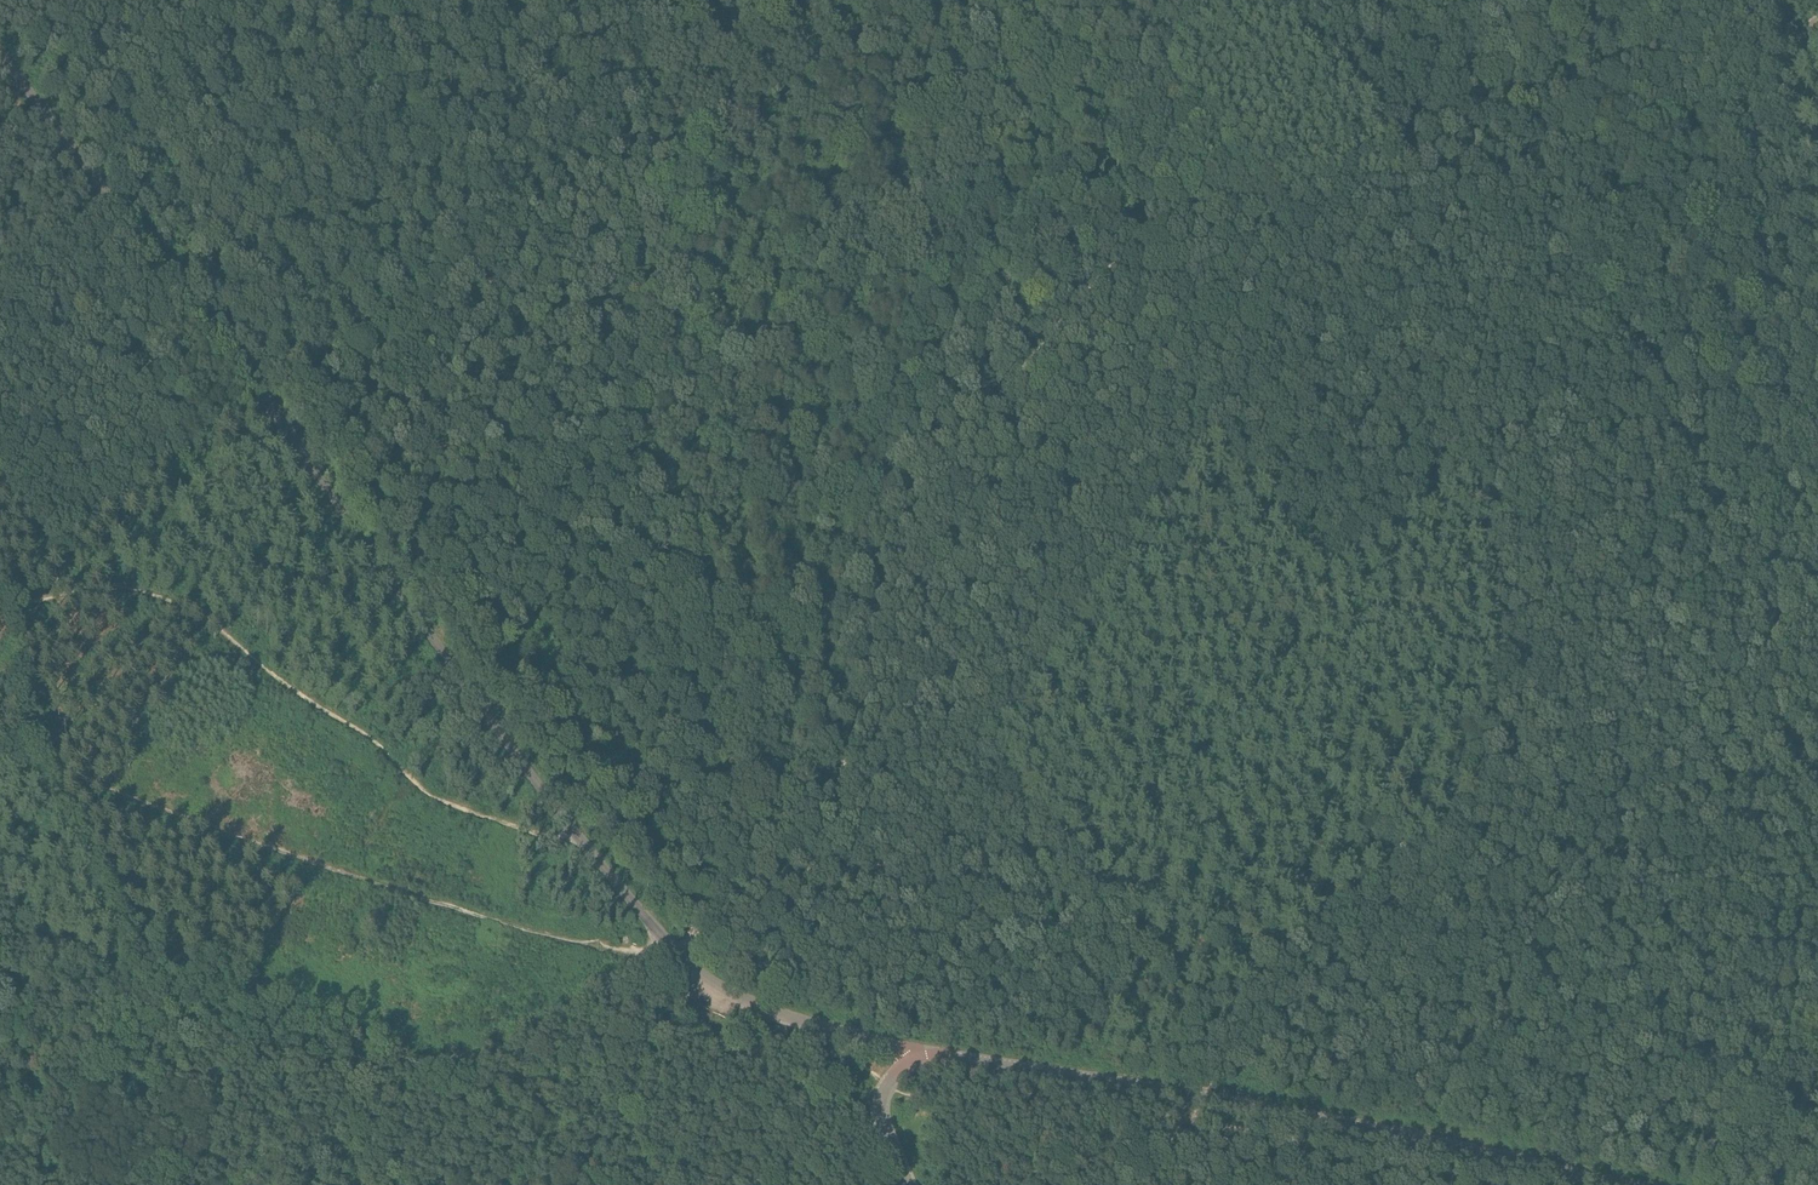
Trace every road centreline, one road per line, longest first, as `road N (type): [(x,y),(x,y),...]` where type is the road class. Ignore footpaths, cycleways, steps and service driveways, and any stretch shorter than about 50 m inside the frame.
road 1 (unclassified): [(918,1061),(900,1048),(743,999),(689,965),(647,921),(521,763),(0,51)]
road 2 (track): [(1406,185),(1348,185),(1224,215),(1132,251),(1093,283),(966,440),(928,506),(814,870)]
road 3 (track): [(741,786),(835,488),(926,271),(1004,0)]
road 4 (track): [(741,786),(698,669),(656,461),(639,251),(655,106),(643,0)]
road 5 (tertiary): [(918,1061),(966,1059),(1196,1095),(1623,1184)]
road 6 (track): [(631,973),(489,1055),(274,1055),(194,1026),(0,900)]
road 7 (track): [(0,602),(110,587),(178,605),(365,734),(430,795),(515,827),(581,841)]
road 8 (track): [(685,935),(714,887),(741,786)]
road 9 (track): [(799,884),(706,938),(672,947)]

